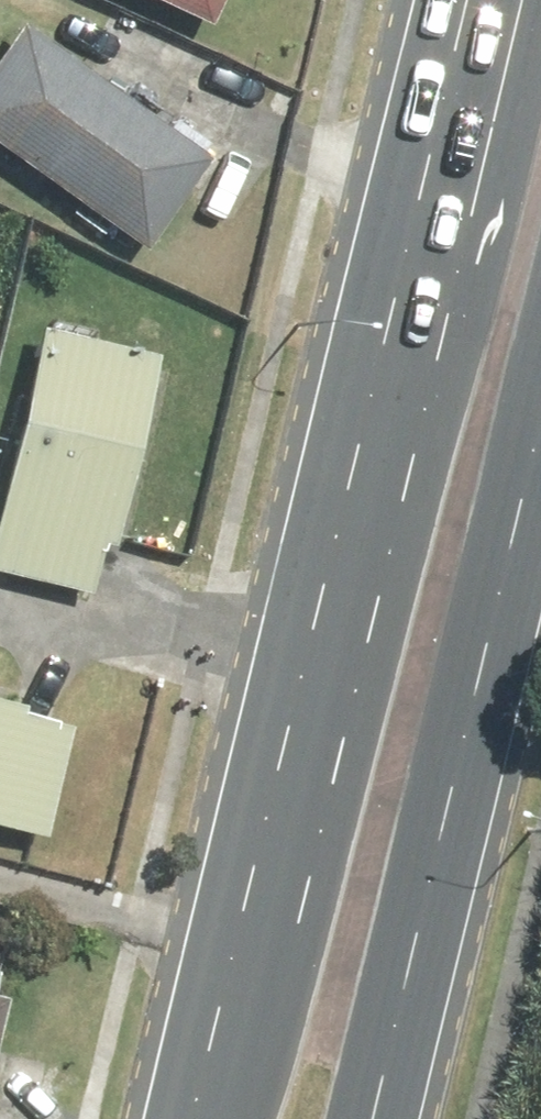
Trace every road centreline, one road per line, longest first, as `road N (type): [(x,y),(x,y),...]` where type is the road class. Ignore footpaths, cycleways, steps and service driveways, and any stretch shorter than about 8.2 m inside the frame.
road 1 (primary): [(196,1118),(254,914),(474,0)]
road 2 (primary): [(540,493),(377,1118)]

